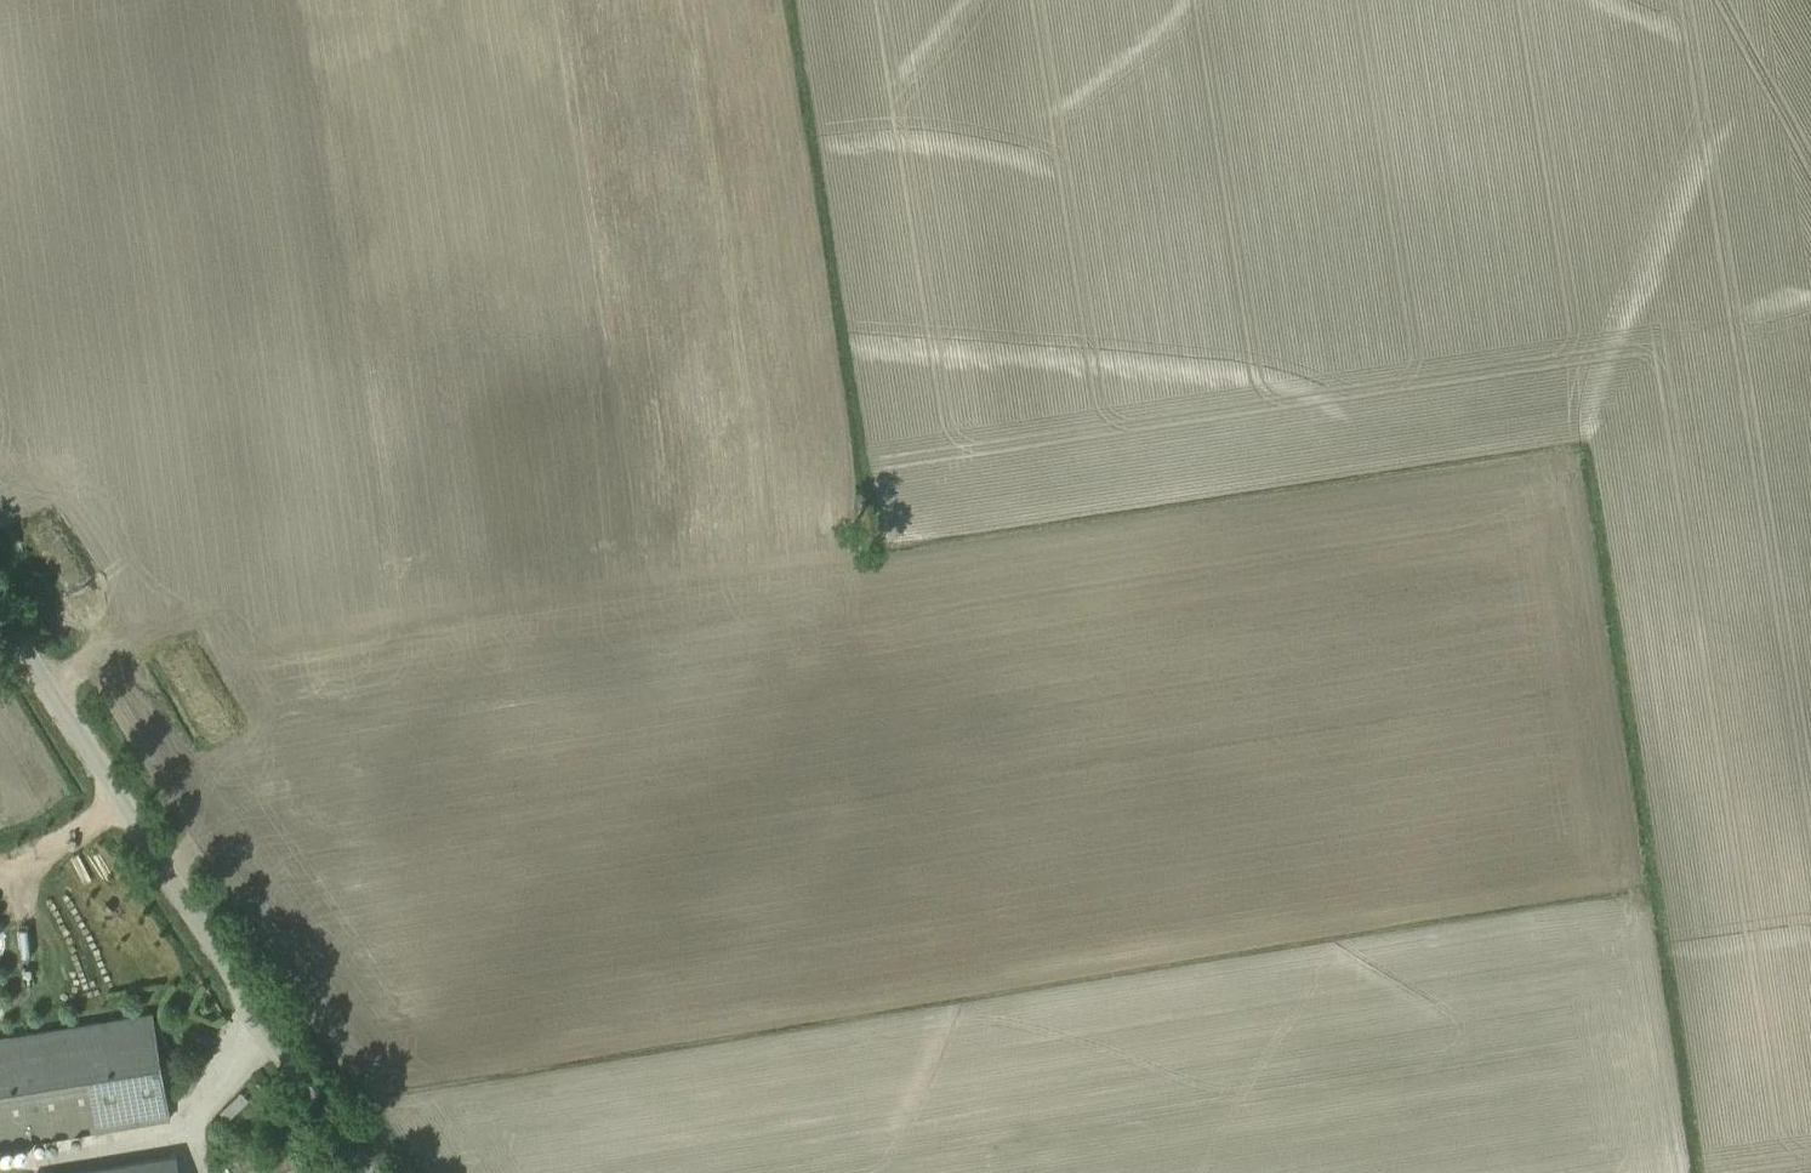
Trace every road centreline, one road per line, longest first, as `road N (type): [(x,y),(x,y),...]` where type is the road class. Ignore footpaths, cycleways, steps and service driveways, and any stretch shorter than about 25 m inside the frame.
road 1 (unclassified): [(0,614),(365,1172)]

